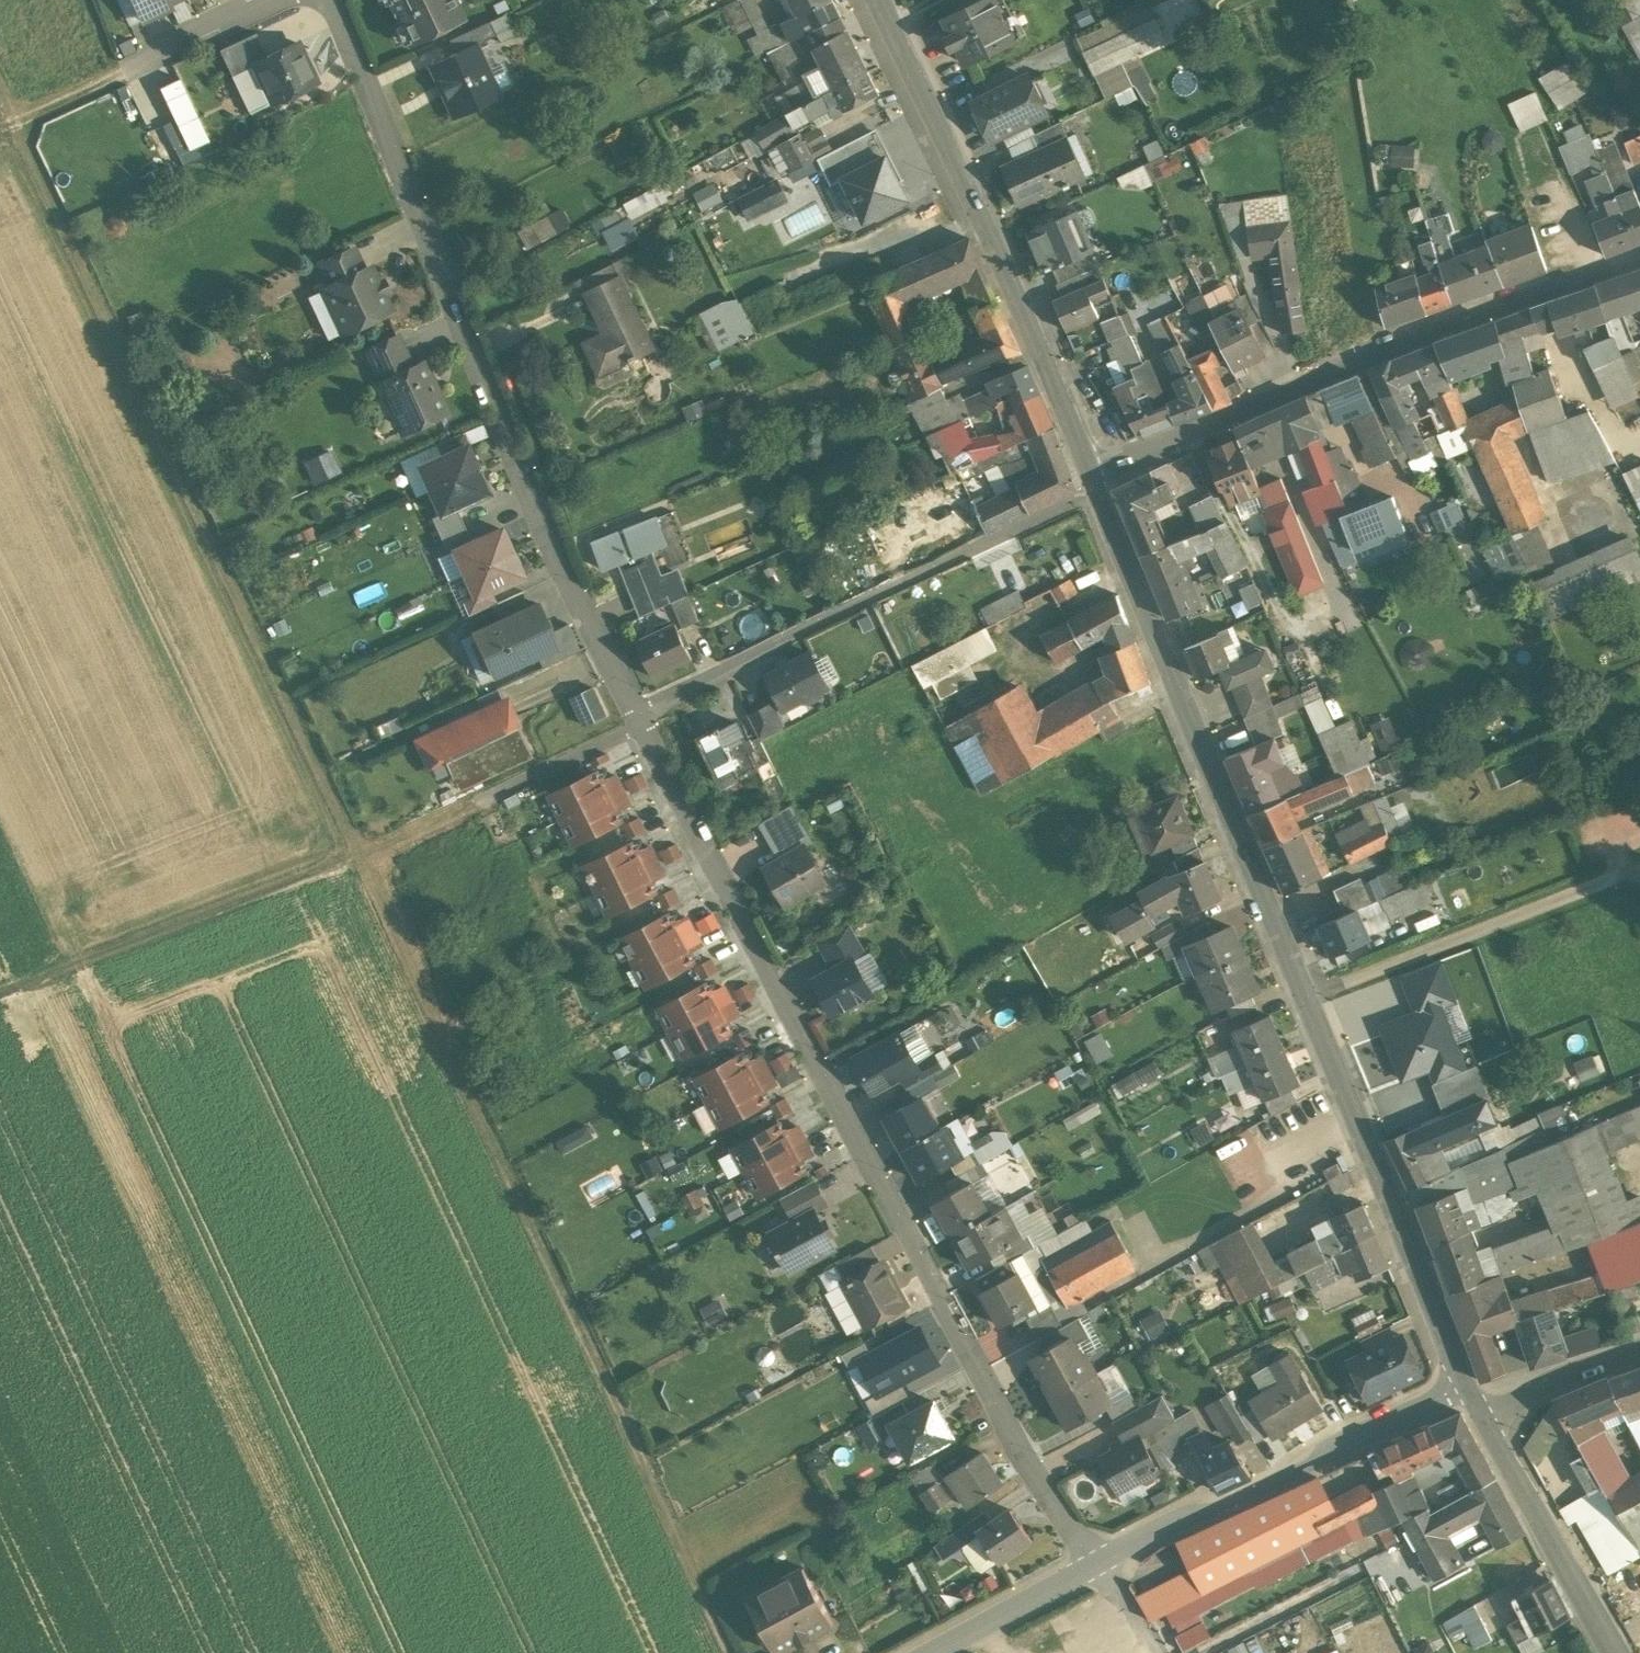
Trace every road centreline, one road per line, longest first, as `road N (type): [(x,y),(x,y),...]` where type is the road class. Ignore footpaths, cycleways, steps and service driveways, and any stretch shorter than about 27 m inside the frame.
road 1 (track): [(0,91),(735,1652)]
road 2 (secondary): [(1468,1385),(1094,491)]
road 3 (residential): [(1096,1564),(1009,1435),(640,725)]
road 4 (residential): [(640,725),(552,548),(328,0)]
road 5 (residential): [(1639,253),(1319,377),(1094,491)]
road 6 (secondary): [(1094,491),(879,0)]
road 7 (track): [(484,801),(0,992)]
road 8 (residential): [(1094,491),(868,596),(640,725)]
road 9 (tertiary): [(1468,1385),(1101,1561)]
road 10 (secondary): [(1619,1652),(1484,1413)]
road 11 (tertiary): [(1096,1564),(932,1652)]
road 12 (residential): [(116,74),(278,0)]
road 13 (residential): [(640,725),(484,801)]
road 14 (residential): [(1639,1353),(1484,1413)]
road 15 (track): [(0,124),(116,74)]

